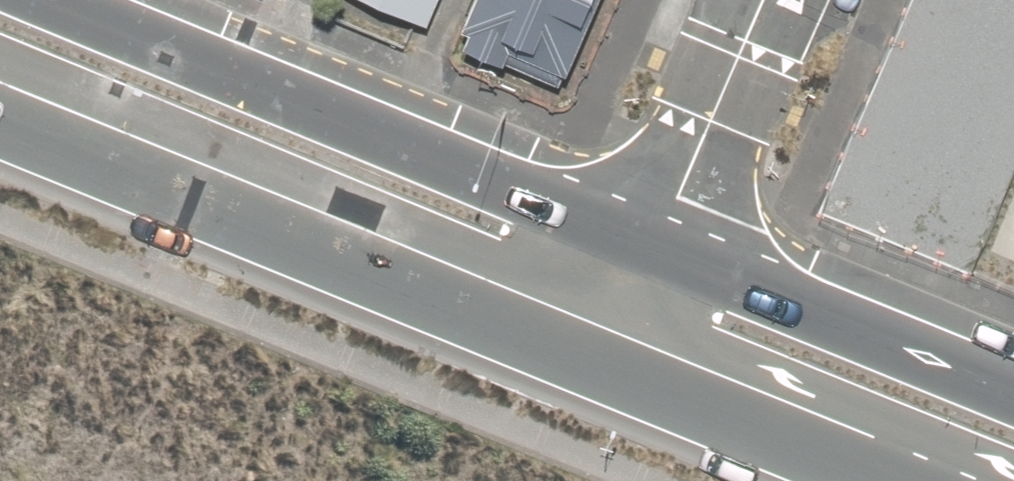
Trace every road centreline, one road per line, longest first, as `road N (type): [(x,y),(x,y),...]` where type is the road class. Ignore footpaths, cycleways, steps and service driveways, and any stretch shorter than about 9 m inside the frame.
road 1 (primary): [(52,0),(653,243)]
road 2 (primary): [(602,358),(0,118)]
road 3 (primary): [(653,243),(1013,392)]
road 4 (primary): [(896,480),(602,358)]
road 5 (residential): [(653,243),(760,0)]
road 6 (residential): [(602,358),(653,243)]

